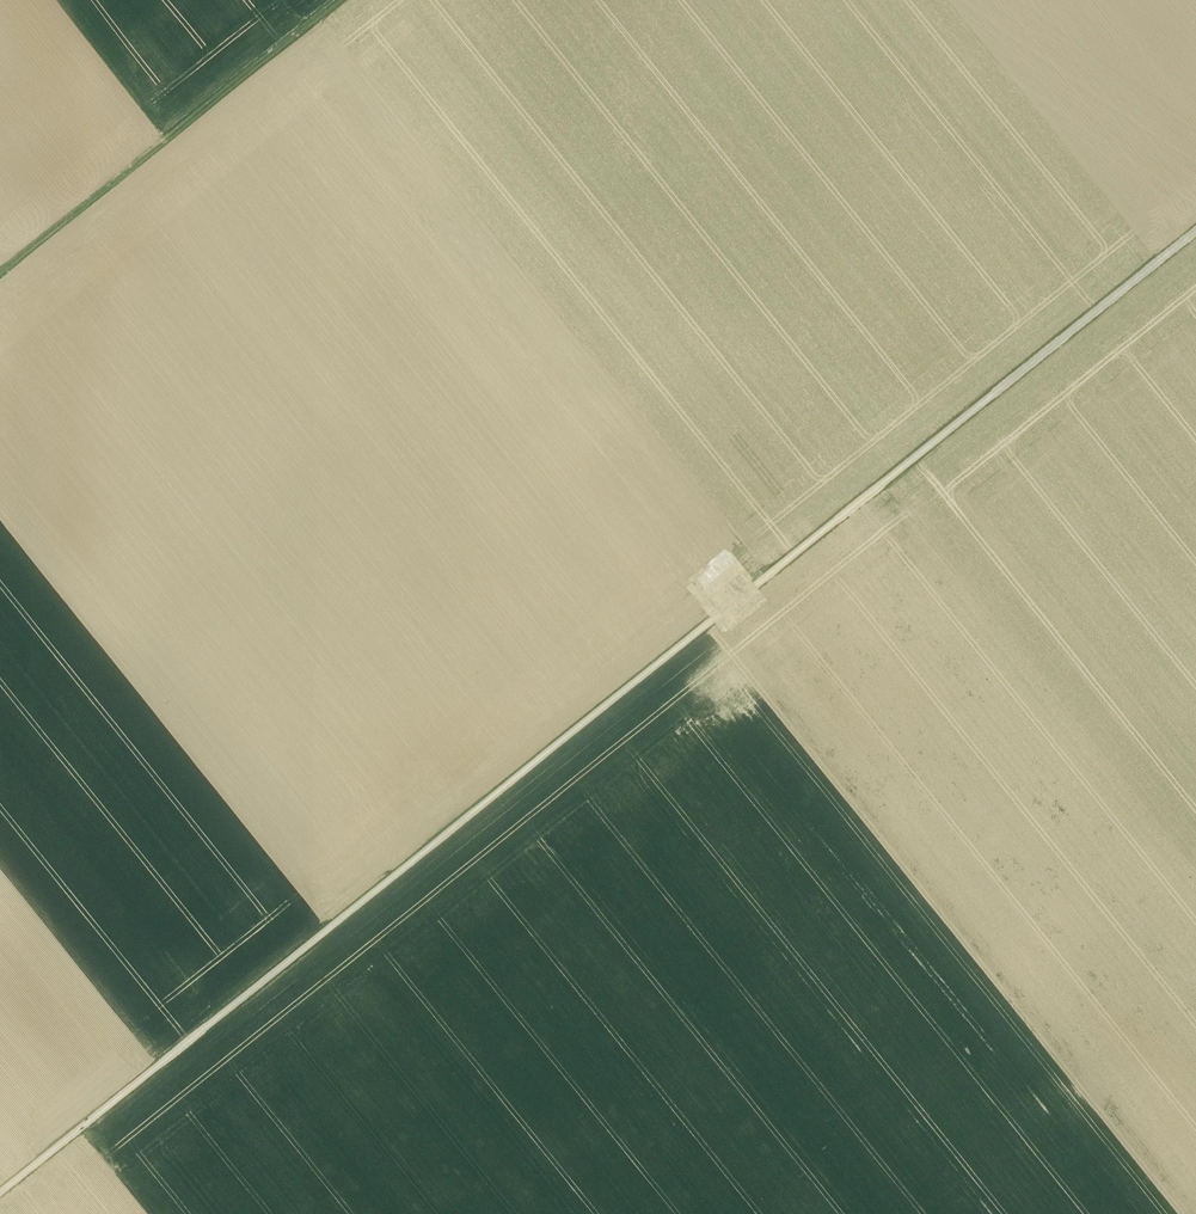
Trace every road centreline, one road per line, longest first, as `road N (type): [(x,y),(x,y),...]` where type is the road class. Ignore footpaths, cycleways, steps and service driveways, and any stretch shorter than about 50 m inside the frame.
road 1 (track): [(1195,232),(0,1194)]
road 2 (track): [(341,0),(0,275)]

